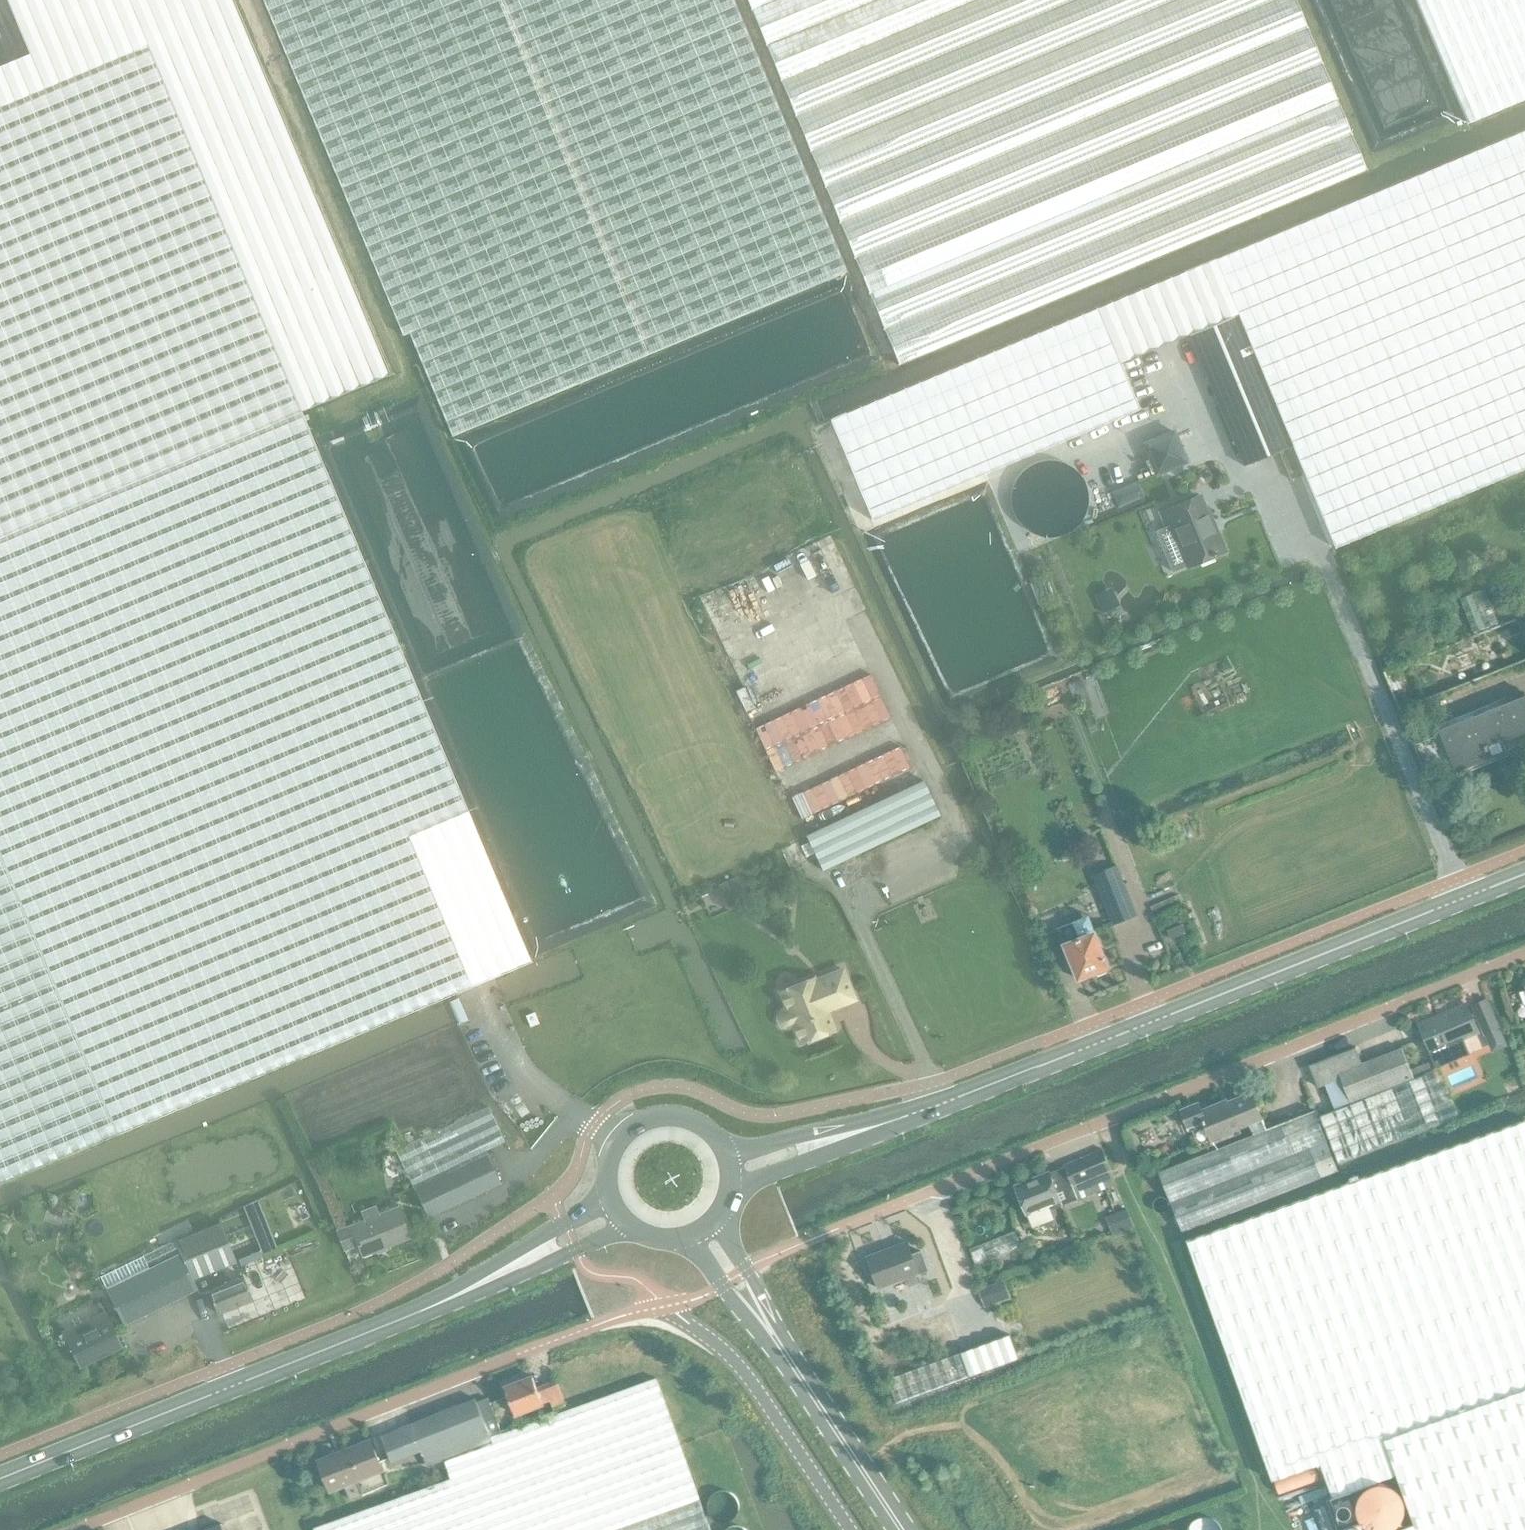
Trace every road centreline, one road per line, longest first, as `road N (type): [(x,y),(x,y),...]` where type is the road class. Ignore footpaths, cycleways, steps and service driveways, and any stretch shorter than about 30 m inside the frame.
road 1 (secondary): [(841,1137),(1524,870)]
road 2 (residential): [(919,1195),(1524,956)]
road 3 (residential): [(87,1529),(594,1325),(666,1306)]
road 4 (tertiary): [(0,1478),(439,1304),(512,1267)]
road 5 (unclassified): [(666,1306),(746,1370),(853,1529)]
road 6 (secondary): [(896,1529),(758,1317)]
road 7 (secondary): [(728,1153),(693,1119),(644,1120),(611,1154),(610,1197)]
road 8 (tertiary): [(512,1267),(576,1251),(630,1225)]
road 9 (secondary): [(732,1187),(800,1166),(841,1137)]
road 10 (tertiary): [(610,1197),(512,1267)]

